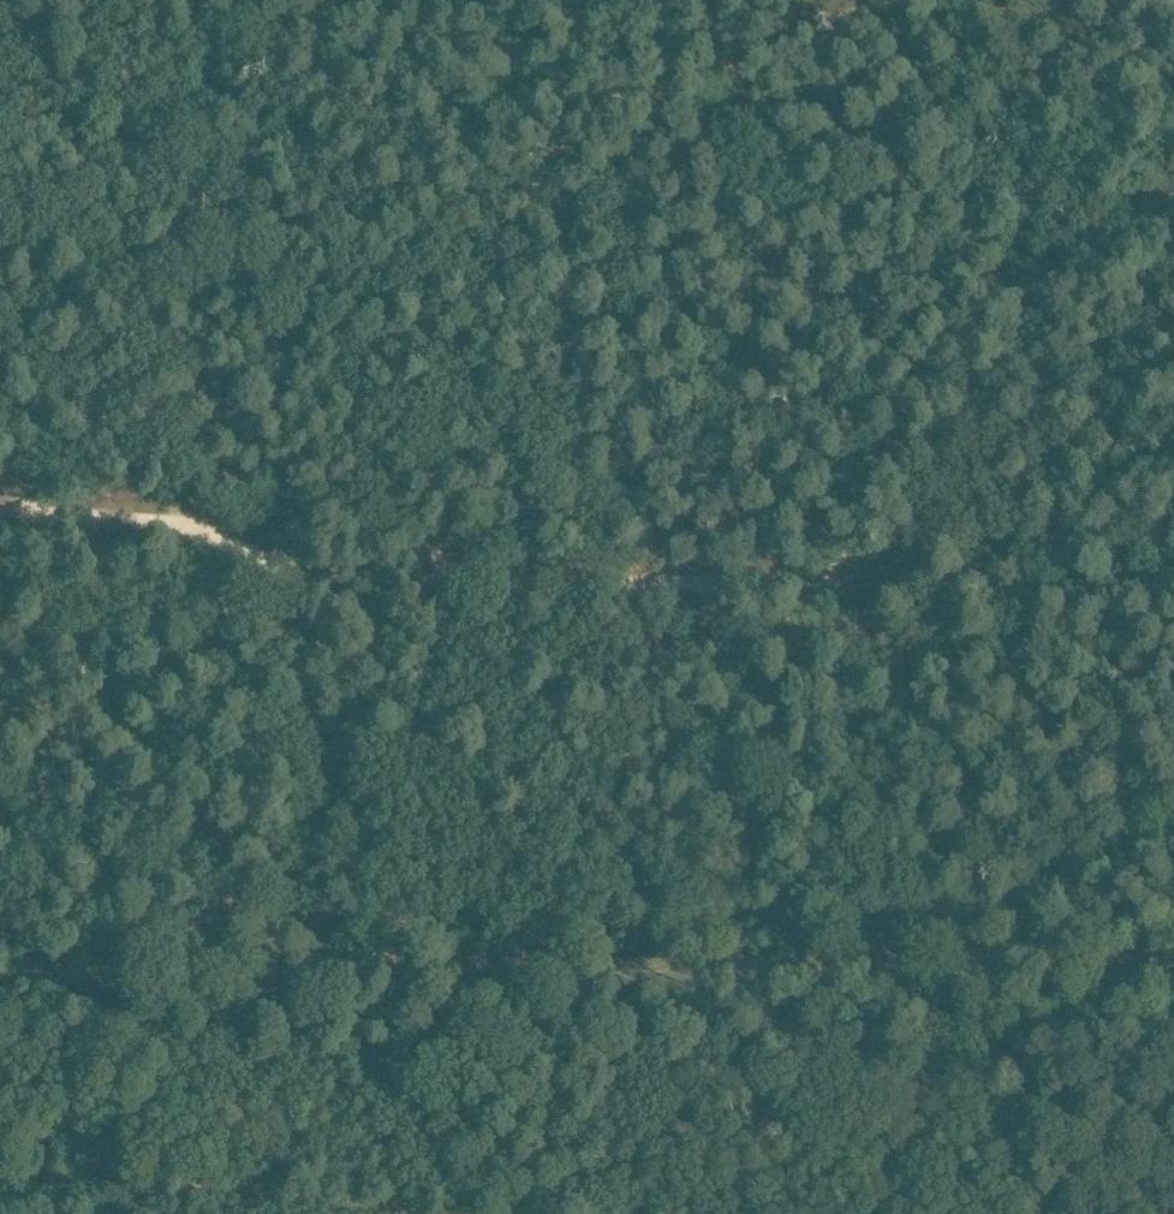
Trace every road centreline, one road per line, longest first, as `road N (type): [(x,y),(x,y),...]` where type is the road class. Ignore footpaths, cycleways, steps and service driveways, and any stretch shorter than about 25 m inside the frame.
road 1 (track): [(0,516),(112,487),(140,496),(204,556),(268,593),(1173,587)]

